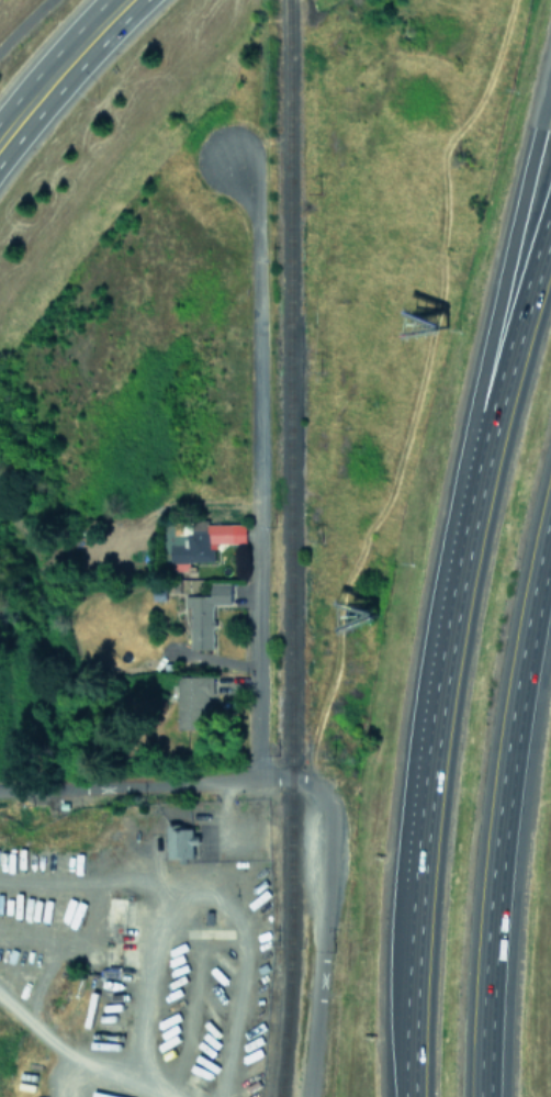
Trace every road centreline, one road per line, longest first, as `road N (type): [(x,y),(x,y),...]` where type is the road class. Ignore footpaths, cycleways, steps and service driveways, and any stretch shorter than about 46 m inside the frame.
road 1 (residential): [(259,776),(254,222),(247,194),(218,158)]
road 2 (motorway): [(482,1096),(505,779),(550,511)]
road 3 (motorway): [(550,61),(469,423),(459,545)]
road 4 (residential): [(307,1096),(330,811),(303,779),(259,776)]
road 5 (motorway): [(459,545),(408,907)]
road 6 (motorway): [(550,211),(459,545)]
road 7 (residential): [(0,788),(259,776)]
road 8 (trunk): [(0,164),(140,0)]
road 9 (motorway): [(408,907),(407,1096)]
road 10 (trunk): [(99,4),(0,120)]

